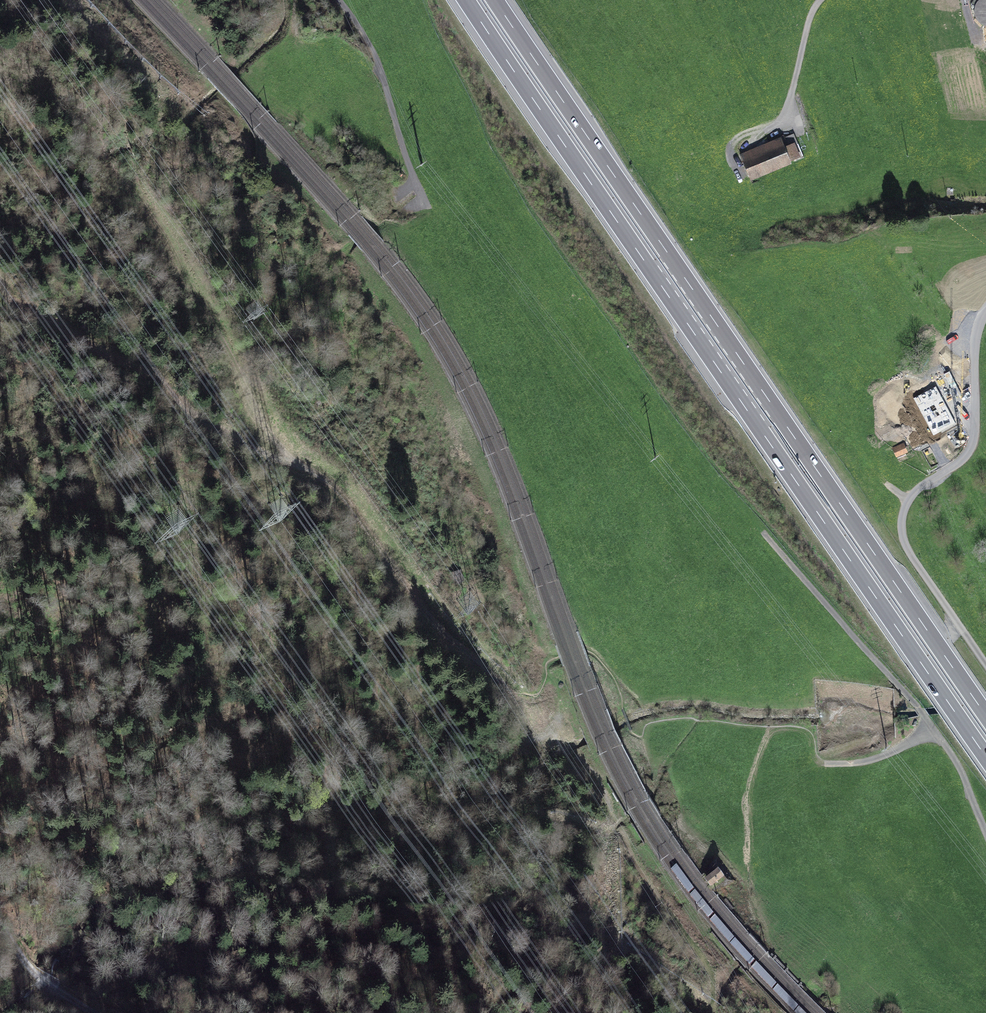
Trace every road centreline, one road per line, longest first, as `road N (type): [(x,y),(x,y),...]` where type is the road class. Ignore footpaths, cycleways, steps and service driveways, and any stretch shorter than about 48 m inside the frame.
road 1 (motorway): [(466,0),(985,756)]
road 2 (motorway): [(985,717),(495,0)]
road 3 (residential): [(985,664),(902,537),(901,516),(917,488),(962,462),(977,438),(977,328),(985,312)]
road 4 (track): [(0,282),(36,312),(159,378),(197,416),(295,462)]
road 5 (track): [(295,462),(331,487),(424,612),(509,691)]
road 6 (track): [(139,194),(257,410),(295,462)]
road 7 (track): [(771,535),(934,732)]
road 8 (track): [(420,196),(379,66),(336,0)]
road 9 (track): [(0,925),(20,954),(96,1012)]
road 10 (track): [(784,123),(822,0)]

